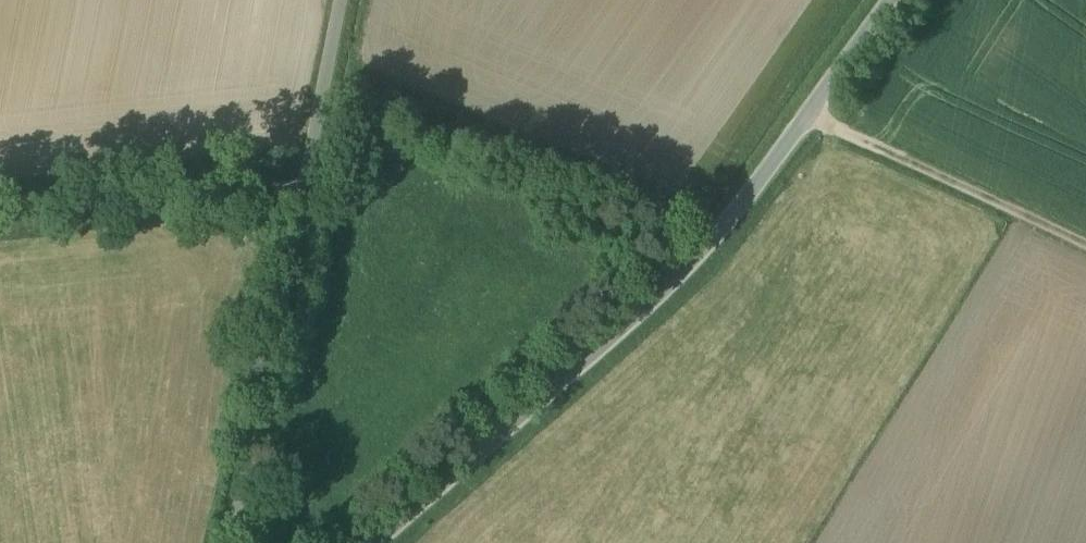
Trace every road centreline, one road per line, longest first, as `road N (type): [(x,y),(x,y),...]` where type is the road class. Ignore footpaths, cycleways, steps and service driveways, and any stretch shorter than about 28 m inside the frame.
road 1 (unclassified): [(890,0),(692,262),(369,542)]
road 2 (unclassified): [(230,542),(336,0)]
road 3 (track): [(805,117),(1085,245)]

